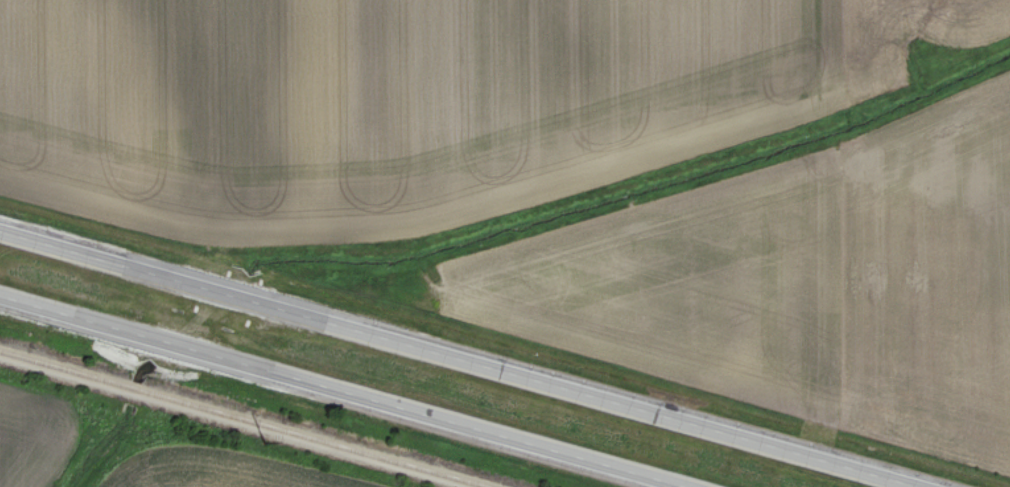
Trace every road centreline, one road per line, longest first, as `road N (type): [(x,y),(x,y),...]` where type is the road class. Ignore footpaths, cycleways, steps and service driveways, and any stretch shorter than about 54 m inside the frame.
road 1 (trunk): [(922,486),(0,231)]
road 2 (trunk): [(0,292),(661,486)]

